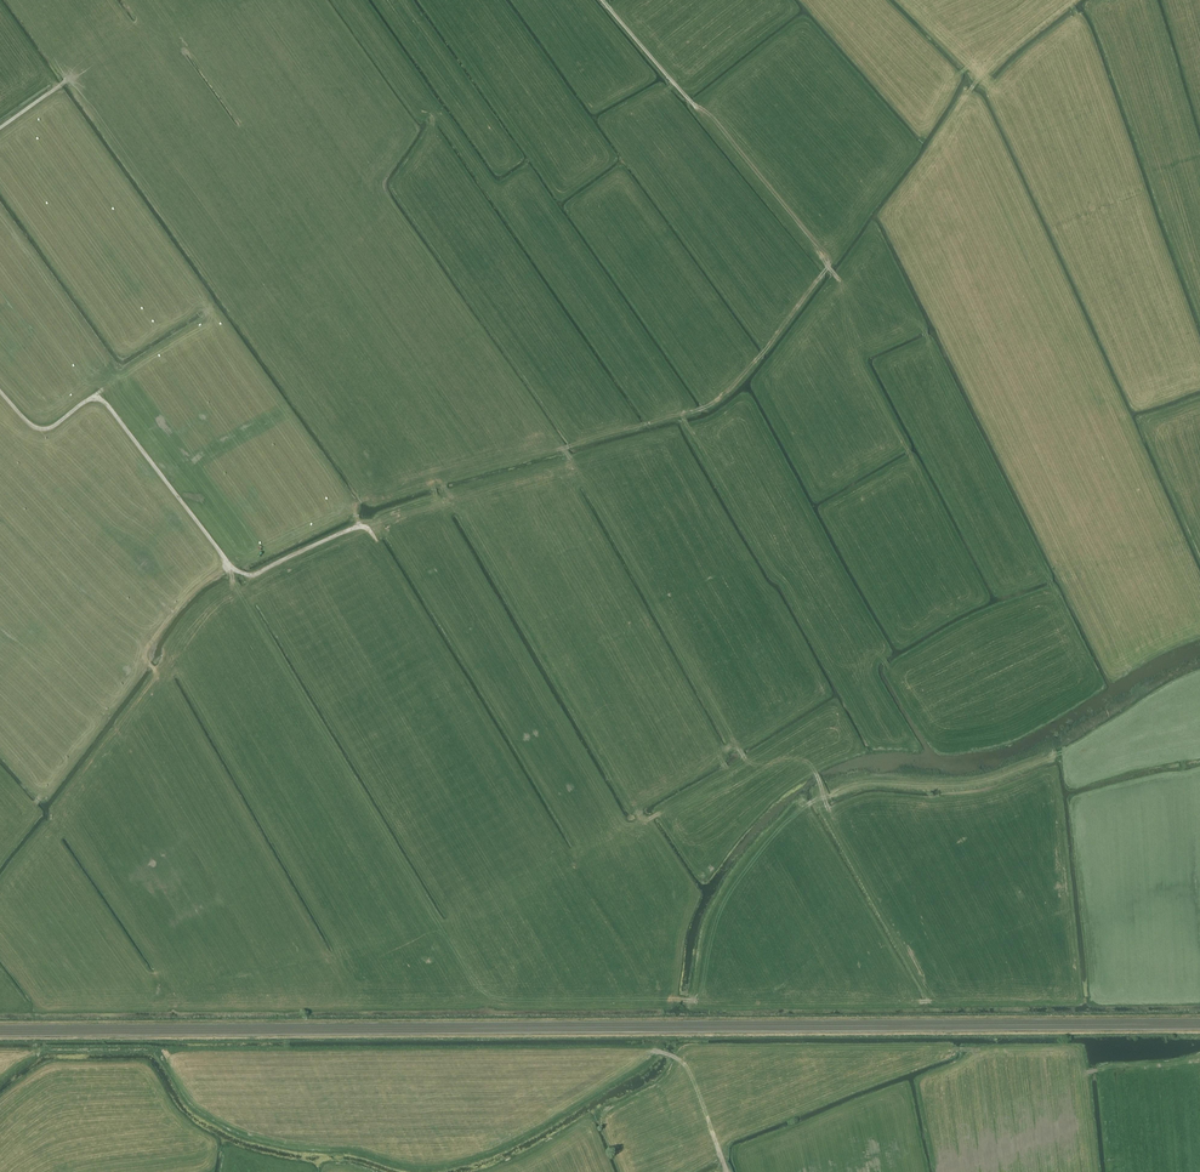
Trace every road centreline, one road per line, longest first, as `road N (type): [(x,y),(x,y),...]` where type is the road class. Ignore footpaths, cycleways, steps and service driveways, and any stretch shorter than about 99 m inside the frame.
road 1 (track): [(0,391),(39,428),(88,400),(104,401),(239,572),(254,574),(357,527),(380,545)]
road 2 (track): [(602,0),(696,108)]

